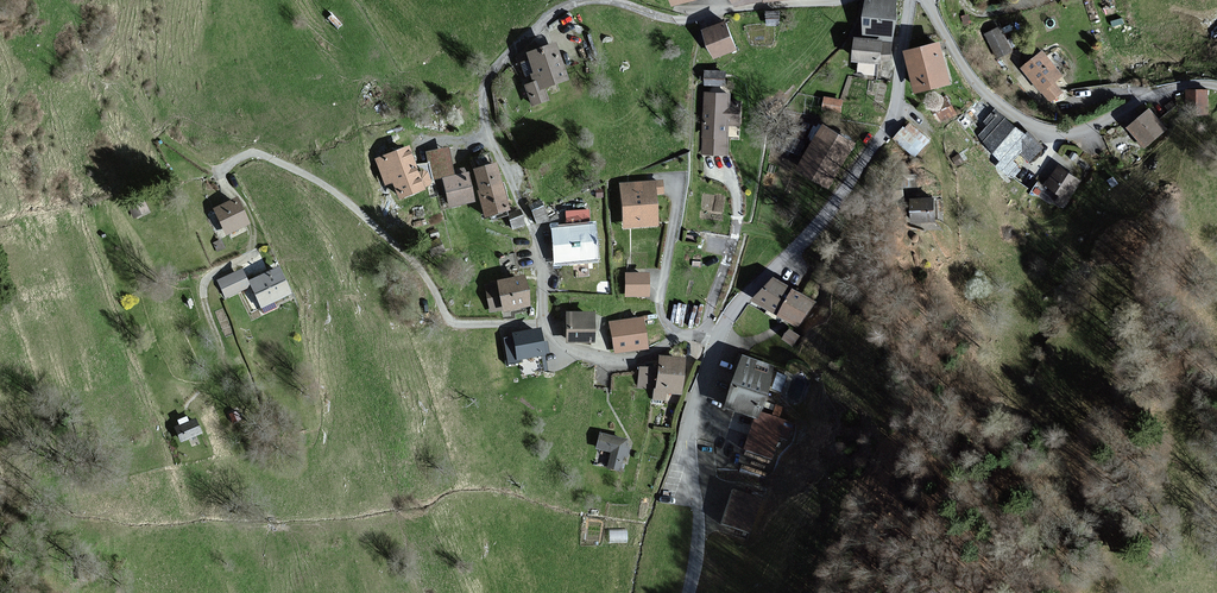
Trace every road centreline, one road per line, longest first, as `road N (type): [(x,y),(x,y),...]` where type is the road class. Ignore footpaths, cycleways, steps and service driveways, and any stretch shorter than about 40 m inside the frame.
road 1 (unclassified): [(842,0),(684,20),(589,1),(546,22),(493,72),(483,96),(485,128),(536,240)]
road 2 (unclassified): [(223,172),(255,154),(317,182),(419,269),(452,321),(547,325)]
road 3 (residential): [(926,0),(977,86),(1040,130),(1085,131),(1162,93),(1208,84)]
road 4 (residential): [(911,0),(891,116),(806,239)]
road 5 (unclassified): [(719,337),(690,426),(700,524),(688,592)]
road 6 (track): [(229,366),(205,293),(208,280),(251,255),(254,244),(223,172)]
road 7 (residential): [(719,337),(687,336),(646,359),(610,364),(568,352),(547,325)]
road 8 (unclassified): [(806,239),(737,306),(719,337)]

